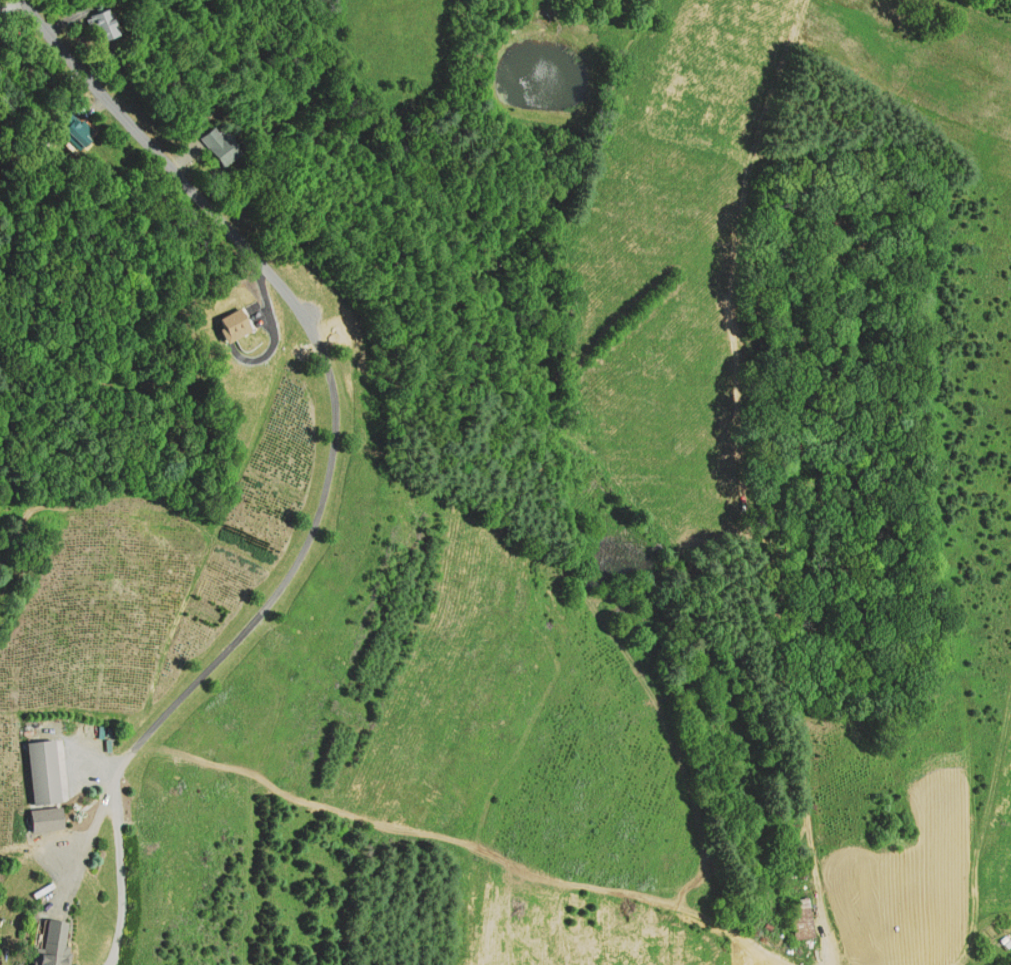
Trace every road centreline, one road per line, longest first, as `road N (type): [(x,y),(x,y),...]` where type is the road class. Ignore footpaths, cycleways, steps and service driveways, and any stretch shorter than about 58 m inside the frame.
road 1 (residential): [(108,964),(125,917),(119,773),(298,562),(341,417),(335,368),(303,310),(21,0)]

